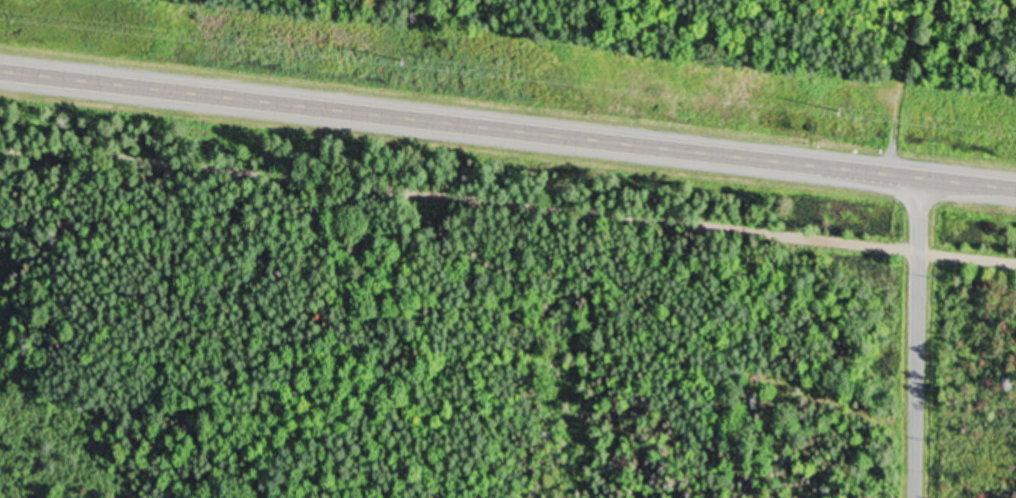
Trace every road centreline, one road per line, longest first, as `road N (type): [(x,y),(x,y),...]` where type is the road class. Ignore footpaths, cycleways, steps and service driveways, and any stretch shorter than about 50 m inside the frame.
road 1 (primary): [(1015,185),(0,67)]
road 2 (track): [(0,144),(1015,261)]
road 3 (residential): [(915,497),(918,174)]
road 4 (track): [(890,171),(906,73),(929,0)]

